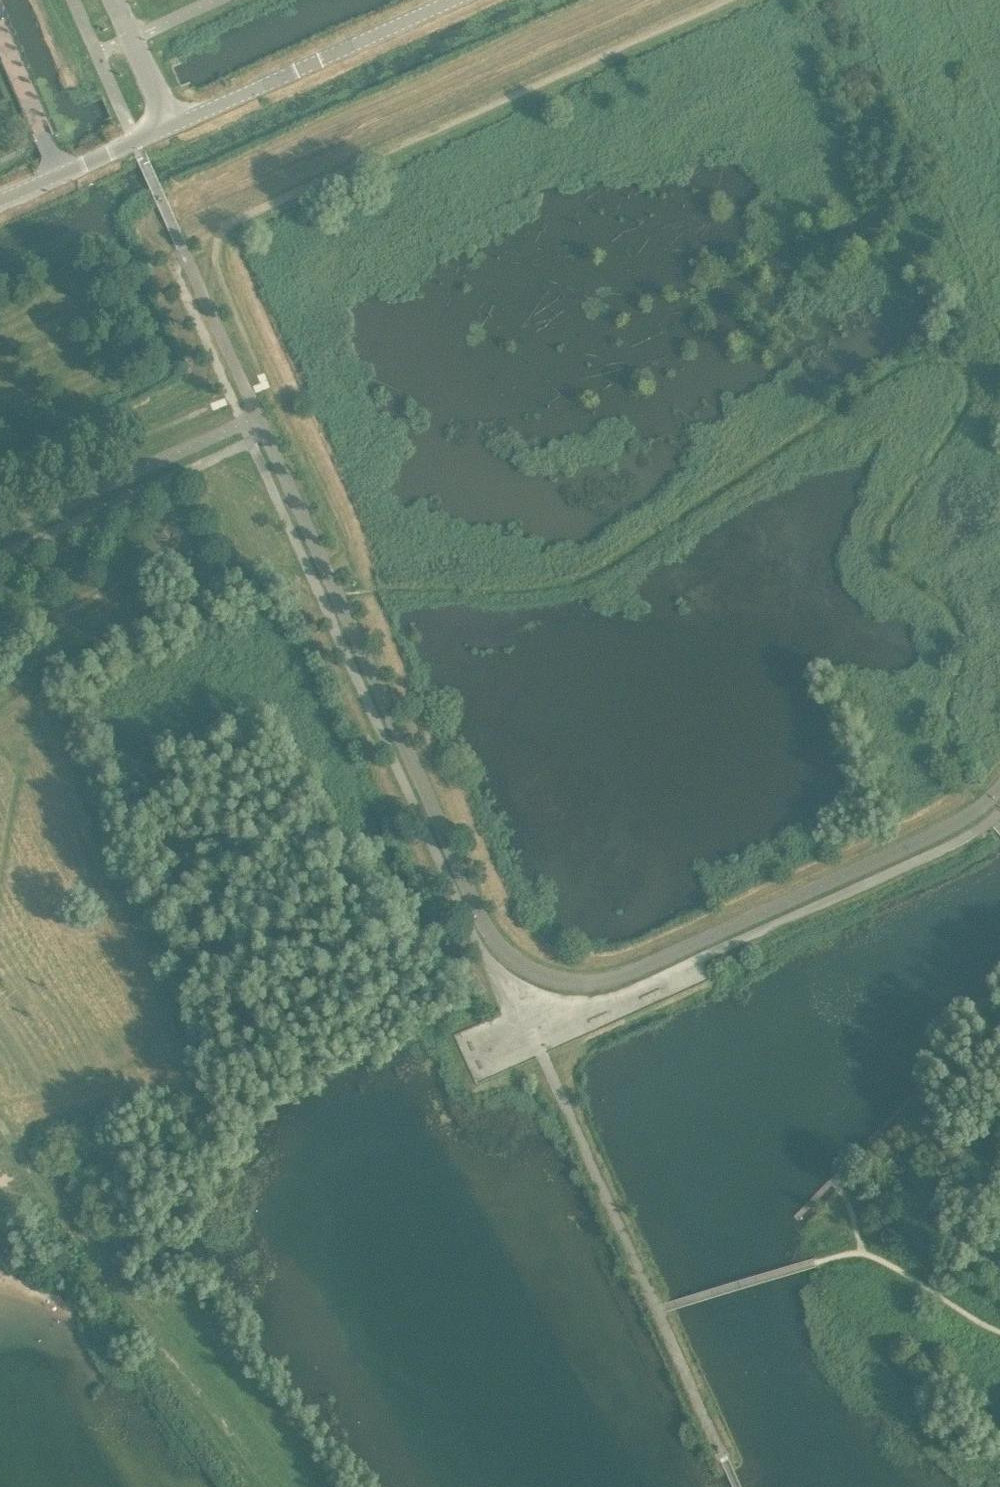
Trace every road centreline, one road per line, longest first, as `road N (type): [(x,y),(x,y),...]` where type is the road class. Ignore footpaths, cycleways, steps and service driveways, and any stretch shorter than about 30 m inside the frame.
road 1 (tertiary): [(171,126),(453,0)]
road 2 (tertiary): [(0,202),(171,126)]
road 3 (unclassified): [(171,126),(115,0)]

